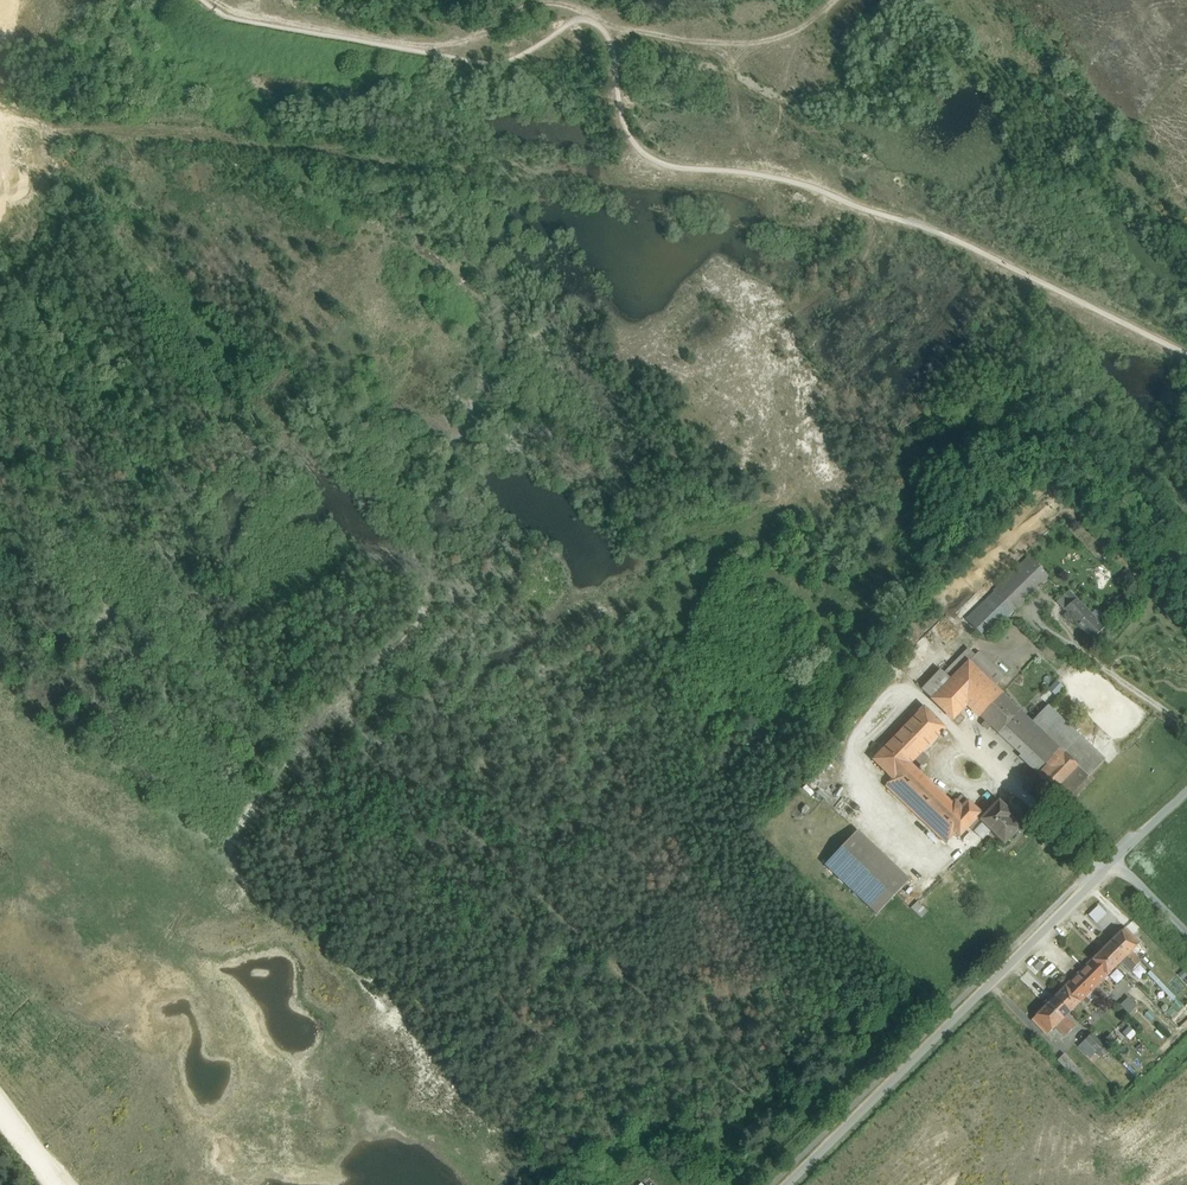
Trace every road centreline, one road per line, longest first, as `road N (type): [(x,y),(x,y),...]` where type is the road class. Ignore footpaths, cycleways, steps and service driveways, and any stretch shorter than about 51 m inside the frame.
road 1 (track): [(1186,359),(964,249),(791,187),(675,174),(636,156),(617,117),(608,47),(580,16),(534,12),(426,55),(224,19),(205,0)]
road 2 (unclassified): [(787,1184),(1186,790)]

